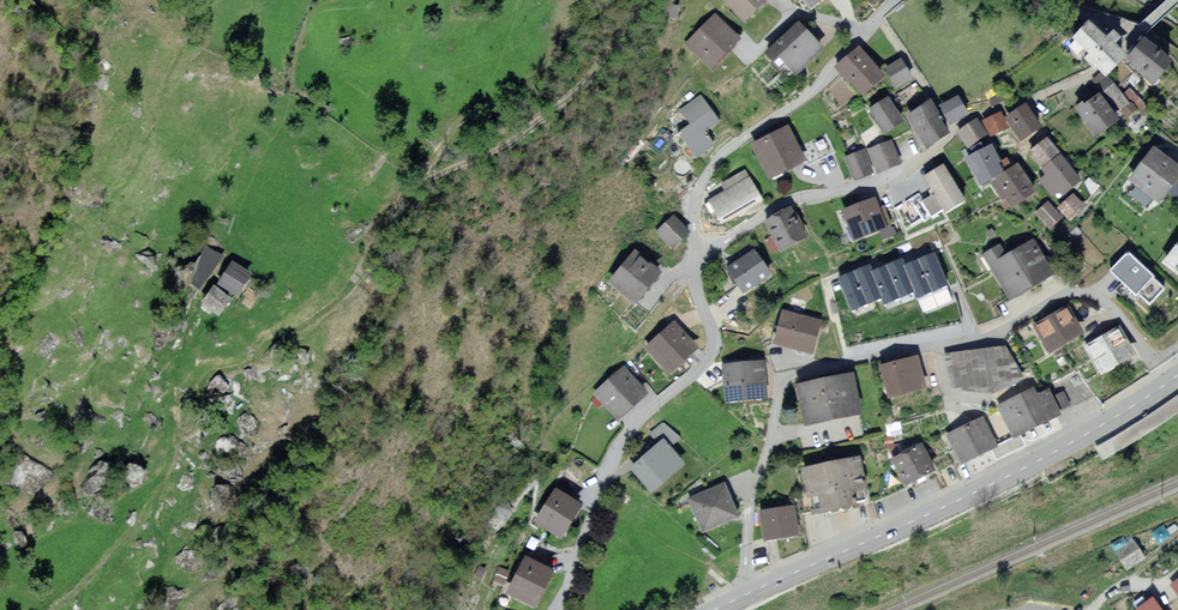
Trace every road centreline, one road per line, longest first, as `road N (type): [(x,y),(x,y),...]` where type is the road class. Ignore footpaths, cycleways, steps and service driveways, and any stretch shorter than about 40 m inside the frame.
road 1 (residential): [(750,593),(753,489),(781,385),(792,375),(985,336),(1056,294),(1078,292),(1113,309),(1170,381)]
road 2 (track): [(206,382),(328,308),(406,189),(532,115),(633,0)]
road 3 (residential): [(693,257),(789,201),(902,172),(976,115),(1087,77),(1133,39)]
road 4 (primary): [(750,593),(1013,474),(1170,381)]
road 5 (residential): [(561,609),(597,493),(624,440),(710,357),(712,333),(693,257)]
road 6 (residential): [(693,257),(695,209),(717,161),(819,86),(836,56),(895,0)]

